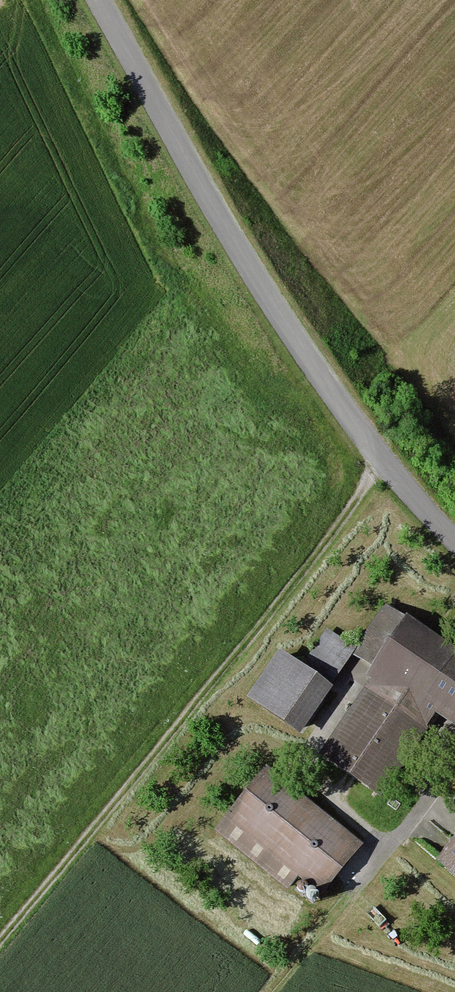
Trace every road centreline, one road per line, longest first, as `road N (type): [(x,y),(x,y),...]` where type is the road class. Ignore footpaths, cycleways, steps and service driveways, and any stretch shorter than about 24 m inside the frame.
road 1 (unclassified): [(454,539),(382,456),(266,294),(99,0)]
road 2 (track): [(382,456),(288,589),(0,940)]
road 3 (track): [(32,0),(148,219)]
road 4 (residential): [(454,768),(353,892)]
road 5 (track): [(454,437),(362,311)]
road 6 (track): [(267,991),(353,892)]

